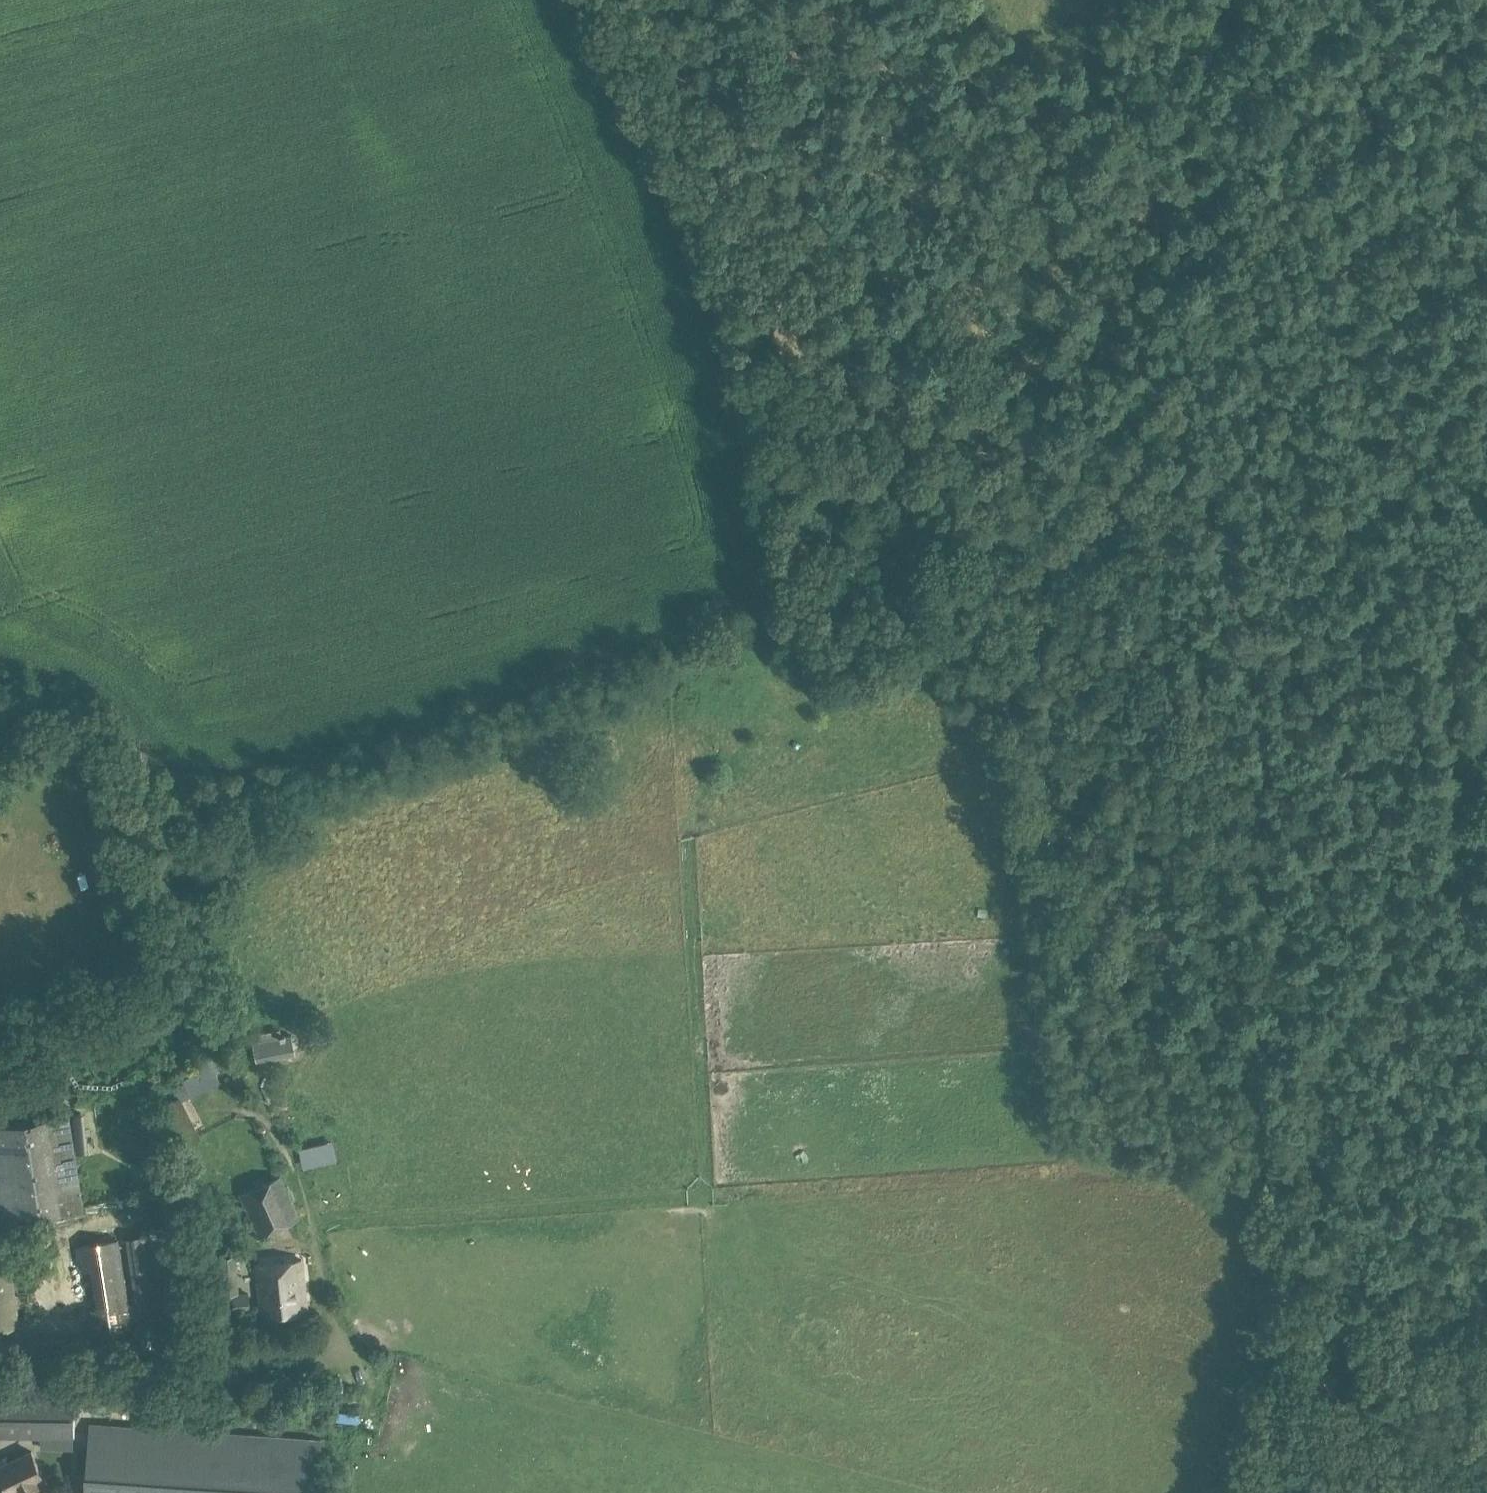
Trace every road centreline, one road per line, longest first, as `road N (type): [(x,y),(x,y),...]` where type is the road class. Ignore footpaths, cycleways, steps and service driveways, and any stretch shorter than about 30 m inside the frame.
road 1 (track): [(1210,0),(1227,81),(1222,100),(1145,262),(1128,275),(1097,264),(856,31),(808,14),(726,17),(692,0)]

